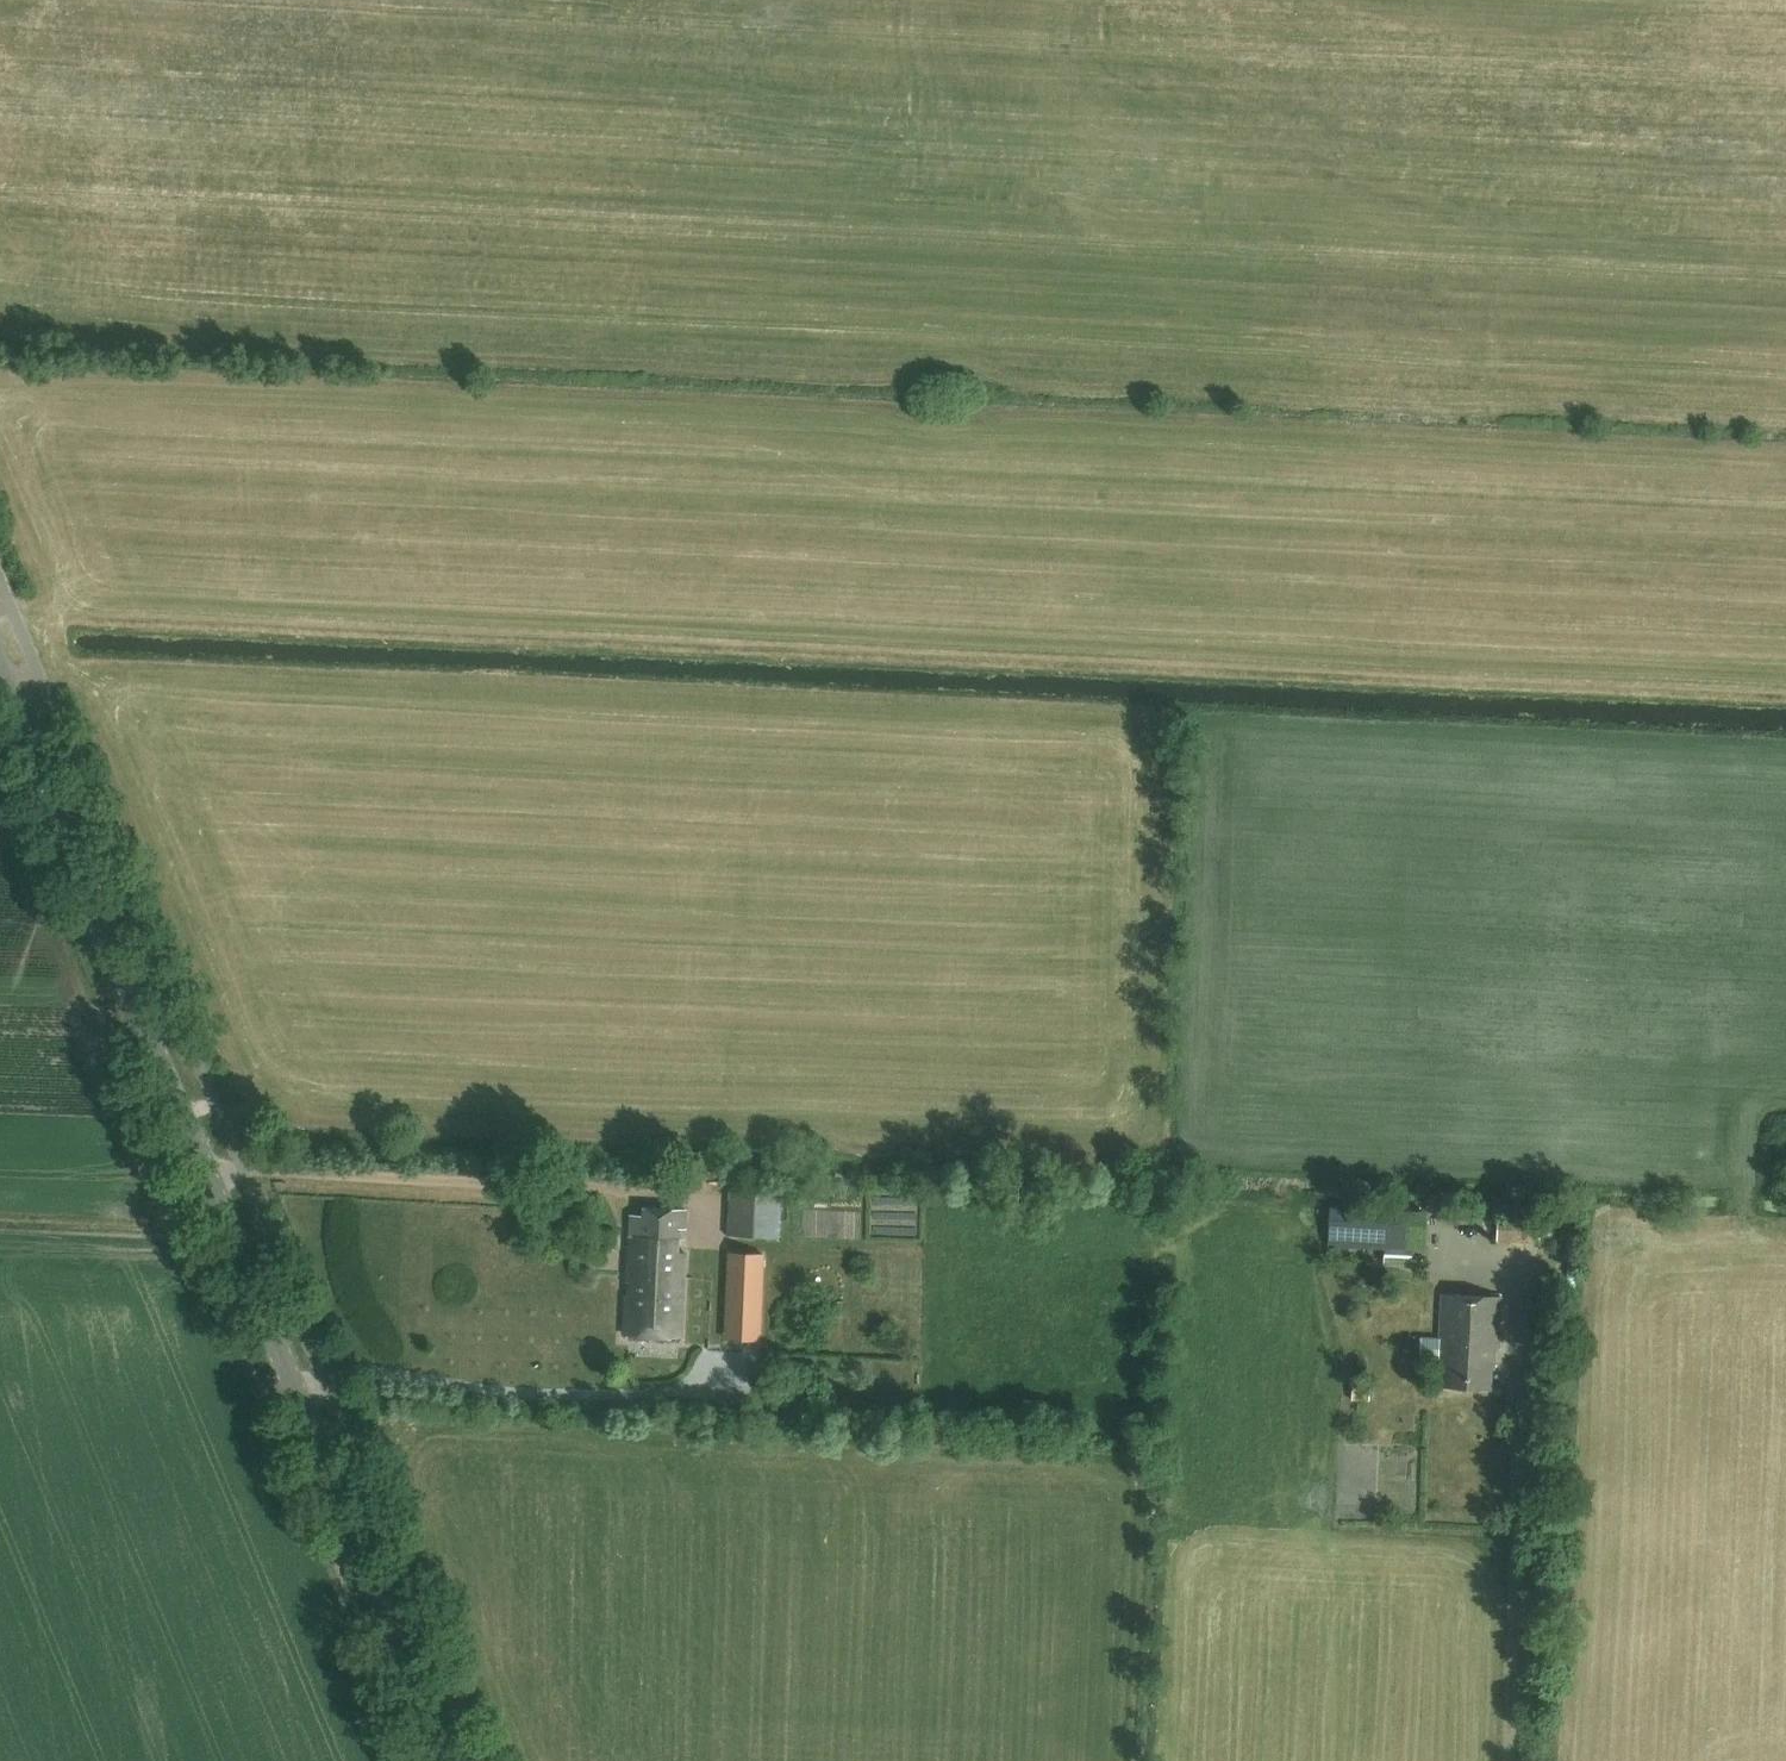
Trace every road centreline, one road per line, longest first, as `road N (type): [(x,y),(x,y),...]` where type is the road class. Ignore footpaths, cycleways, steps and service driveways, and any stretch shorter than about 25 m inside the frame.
road 1 (tertiary): [(449,1760),(0,669)]

